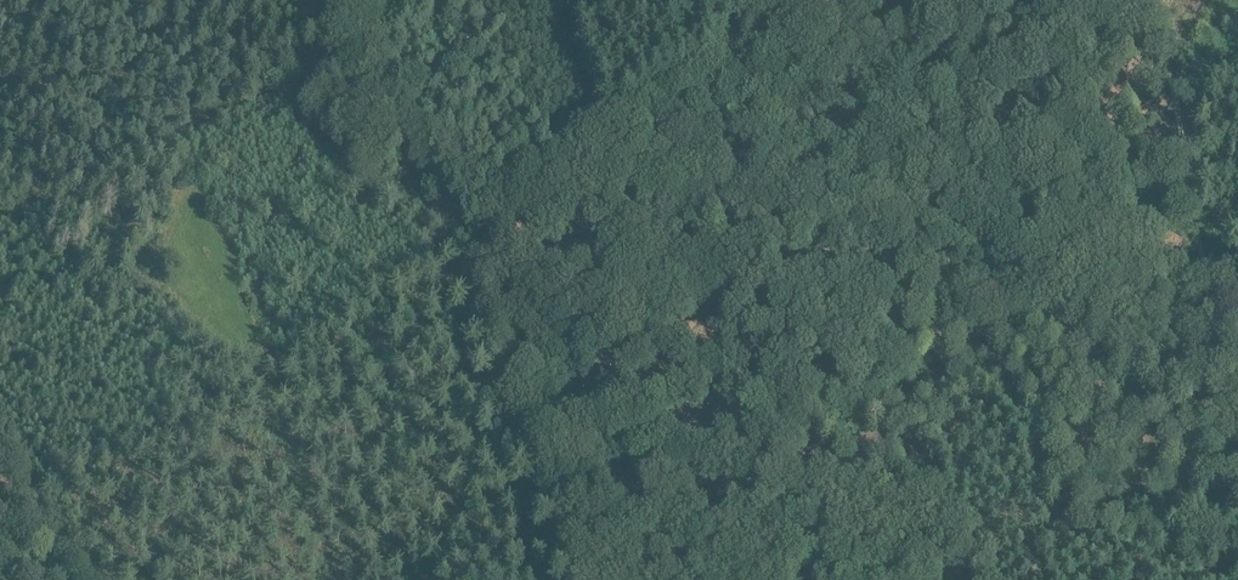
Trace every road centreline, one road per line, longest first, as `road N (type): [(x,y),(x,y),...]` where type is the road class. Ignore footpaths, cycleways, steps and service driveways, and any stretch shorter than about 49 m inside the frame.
road 1 (track): [(1237,274),(950,343),(713,458),(555,511)]
road 2 (track): [(0,444),(77,579)]

